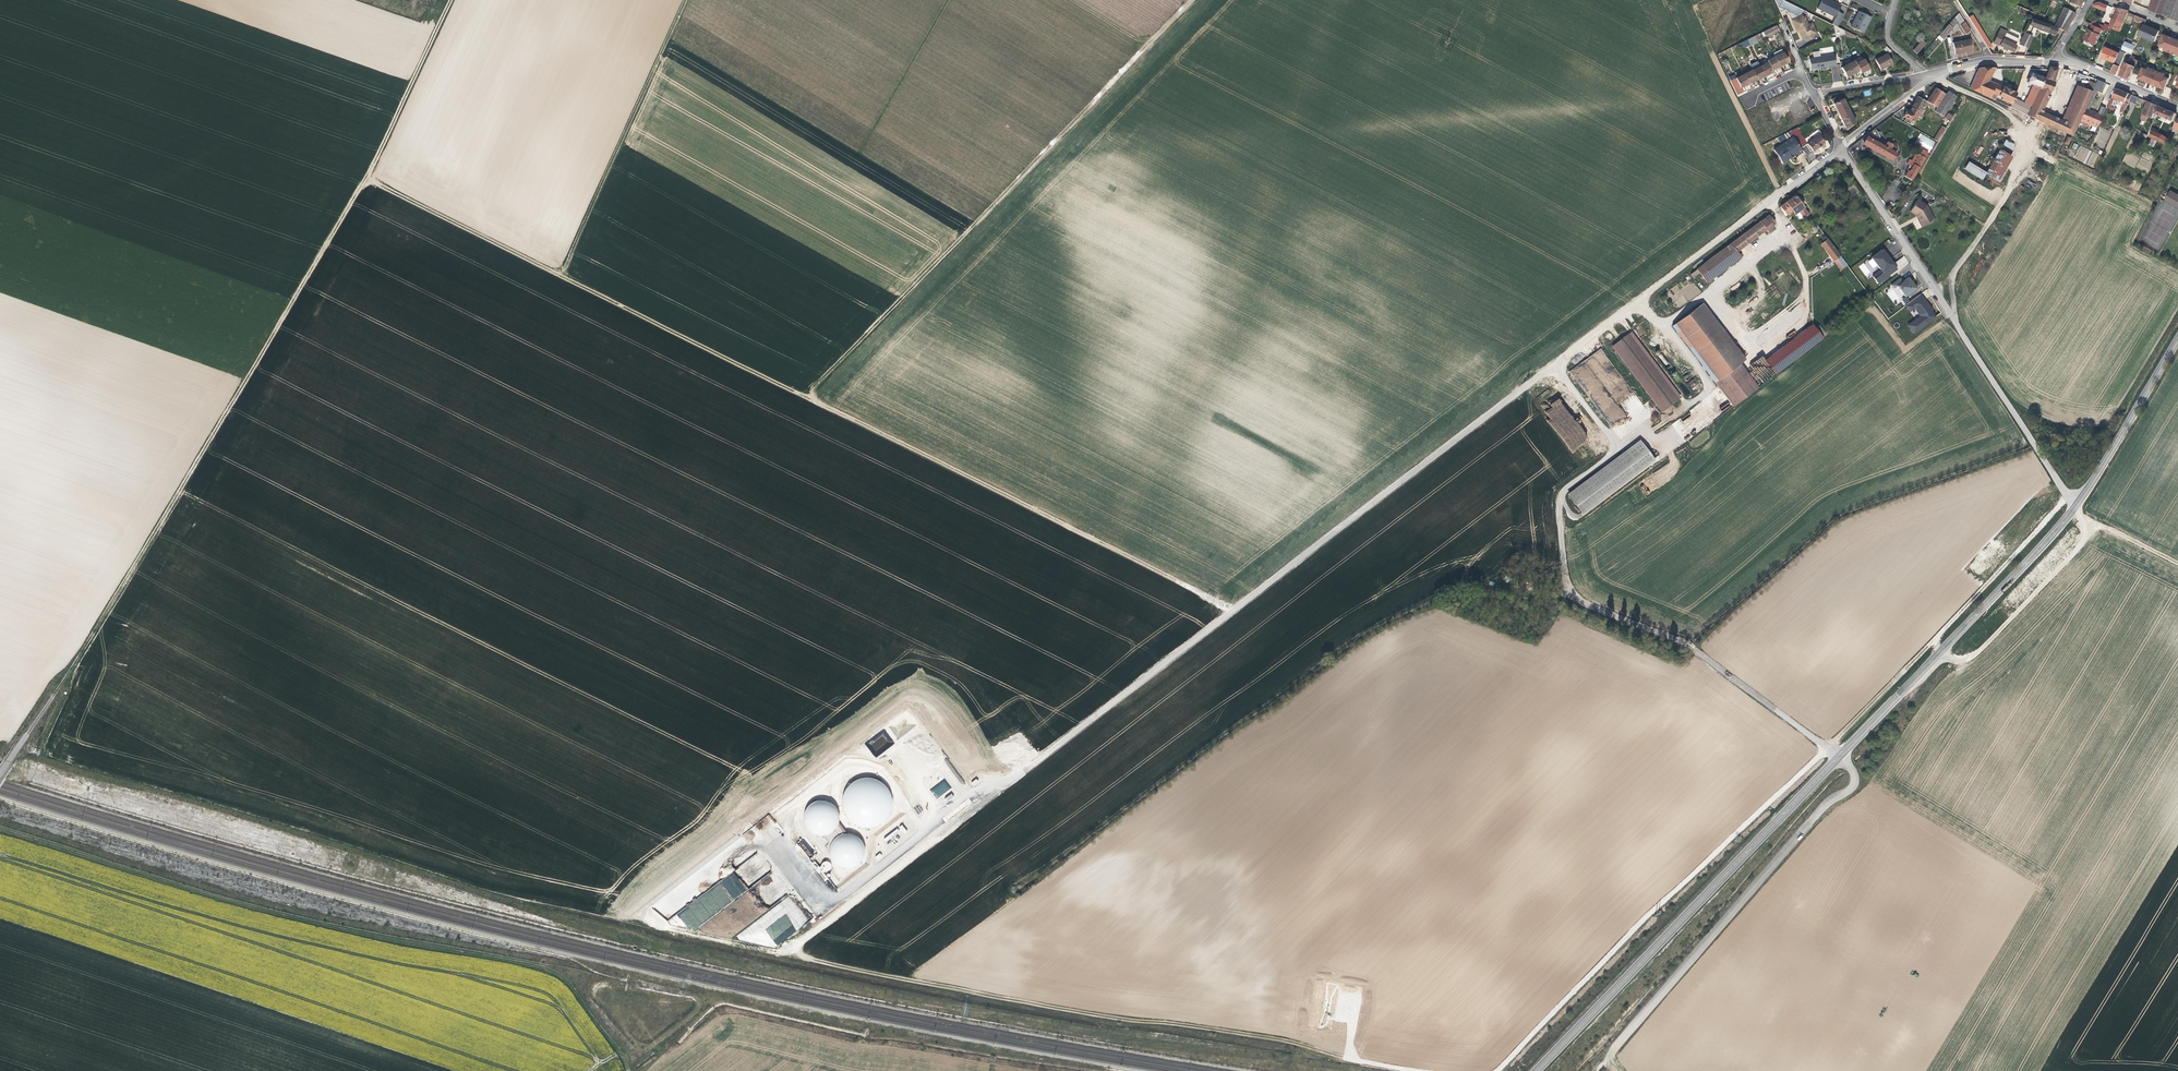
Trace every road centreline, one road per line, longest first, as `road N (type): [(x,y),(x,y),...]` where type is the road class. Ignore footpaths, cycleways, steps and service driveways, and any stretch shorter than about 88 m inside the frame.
road 1 (track): [(1634,303),(793,949),(953,988),(1280,1039),(1421,1070)]
road 2 (track): [(1231,607),(368,173)]
road 3 (track): [(1499,1070),(2068,496)]
road 4 (track): [(54,694),(368,173),(447,0)]
road 5 (track): [(0,830),(306,920),(549,970),(567,984),(627,1070)]
road 6 (track): [(1189,0),(807,396)]
road 7 (secondary): [(1841,755),(2076,507),(2177,338)]
road 8 (secondary): [(1536,1070),(1841,755)]
road 9 (unclassified): [(1841,755),(1853,785),(1824,804),(1608,1059)]
road 10 (track): [(562,273),(684,0)]
road 11 (residential): [(1634,303),(1840,148)]
road 12 (residential): [(1840,148),(1951,317)]
road 13 (track): [(794,949),(780,953),(632,913)]
road 14 (residential): [(2058,137),(1928,78)]
road 15 (residential): [(2051,62),(2074,63),(2177,107)]
road 16 (residential): [(1928,78),(1986,60),(2051,62)]

